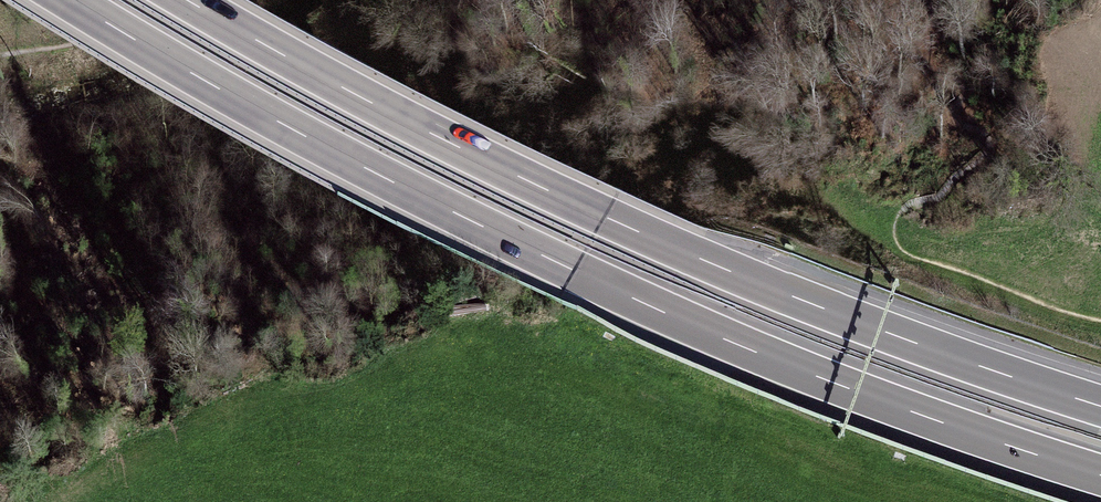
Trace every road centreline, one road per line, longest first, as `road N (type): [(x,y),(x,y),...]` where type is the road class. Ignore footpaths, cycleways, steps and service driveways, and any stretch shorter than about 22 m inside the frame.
road 1 (motorway): [(70,0),(298,133),(652,307),(861,393),(1100,475)]
road 2 (motorway): [(1100,406),(901,338),(606,218),(345,89),(188,0)]

